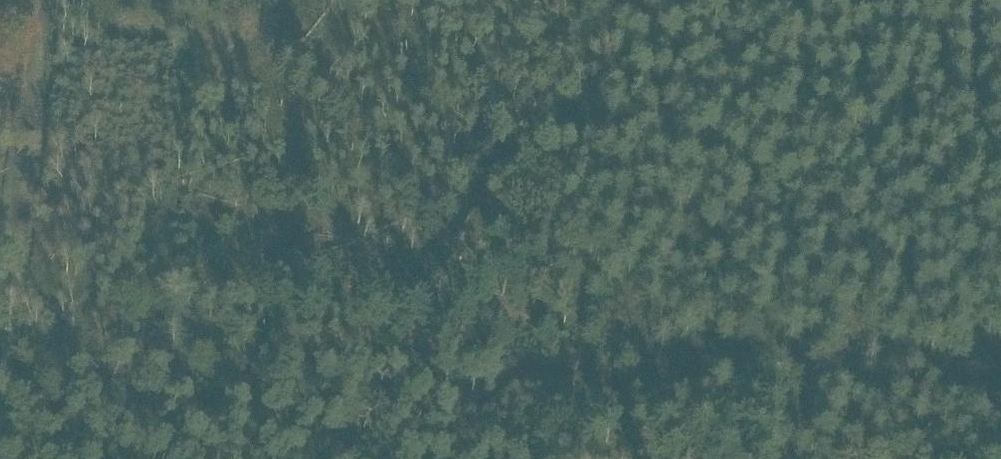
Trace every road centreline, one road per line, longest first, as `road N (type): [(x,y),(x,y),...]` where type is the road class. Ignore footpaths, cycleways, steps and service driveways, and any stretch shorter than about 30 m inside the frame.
road 1 (track): [(610,0),(573,458)]
road 2 (track): [(46,0),(0,403)]

